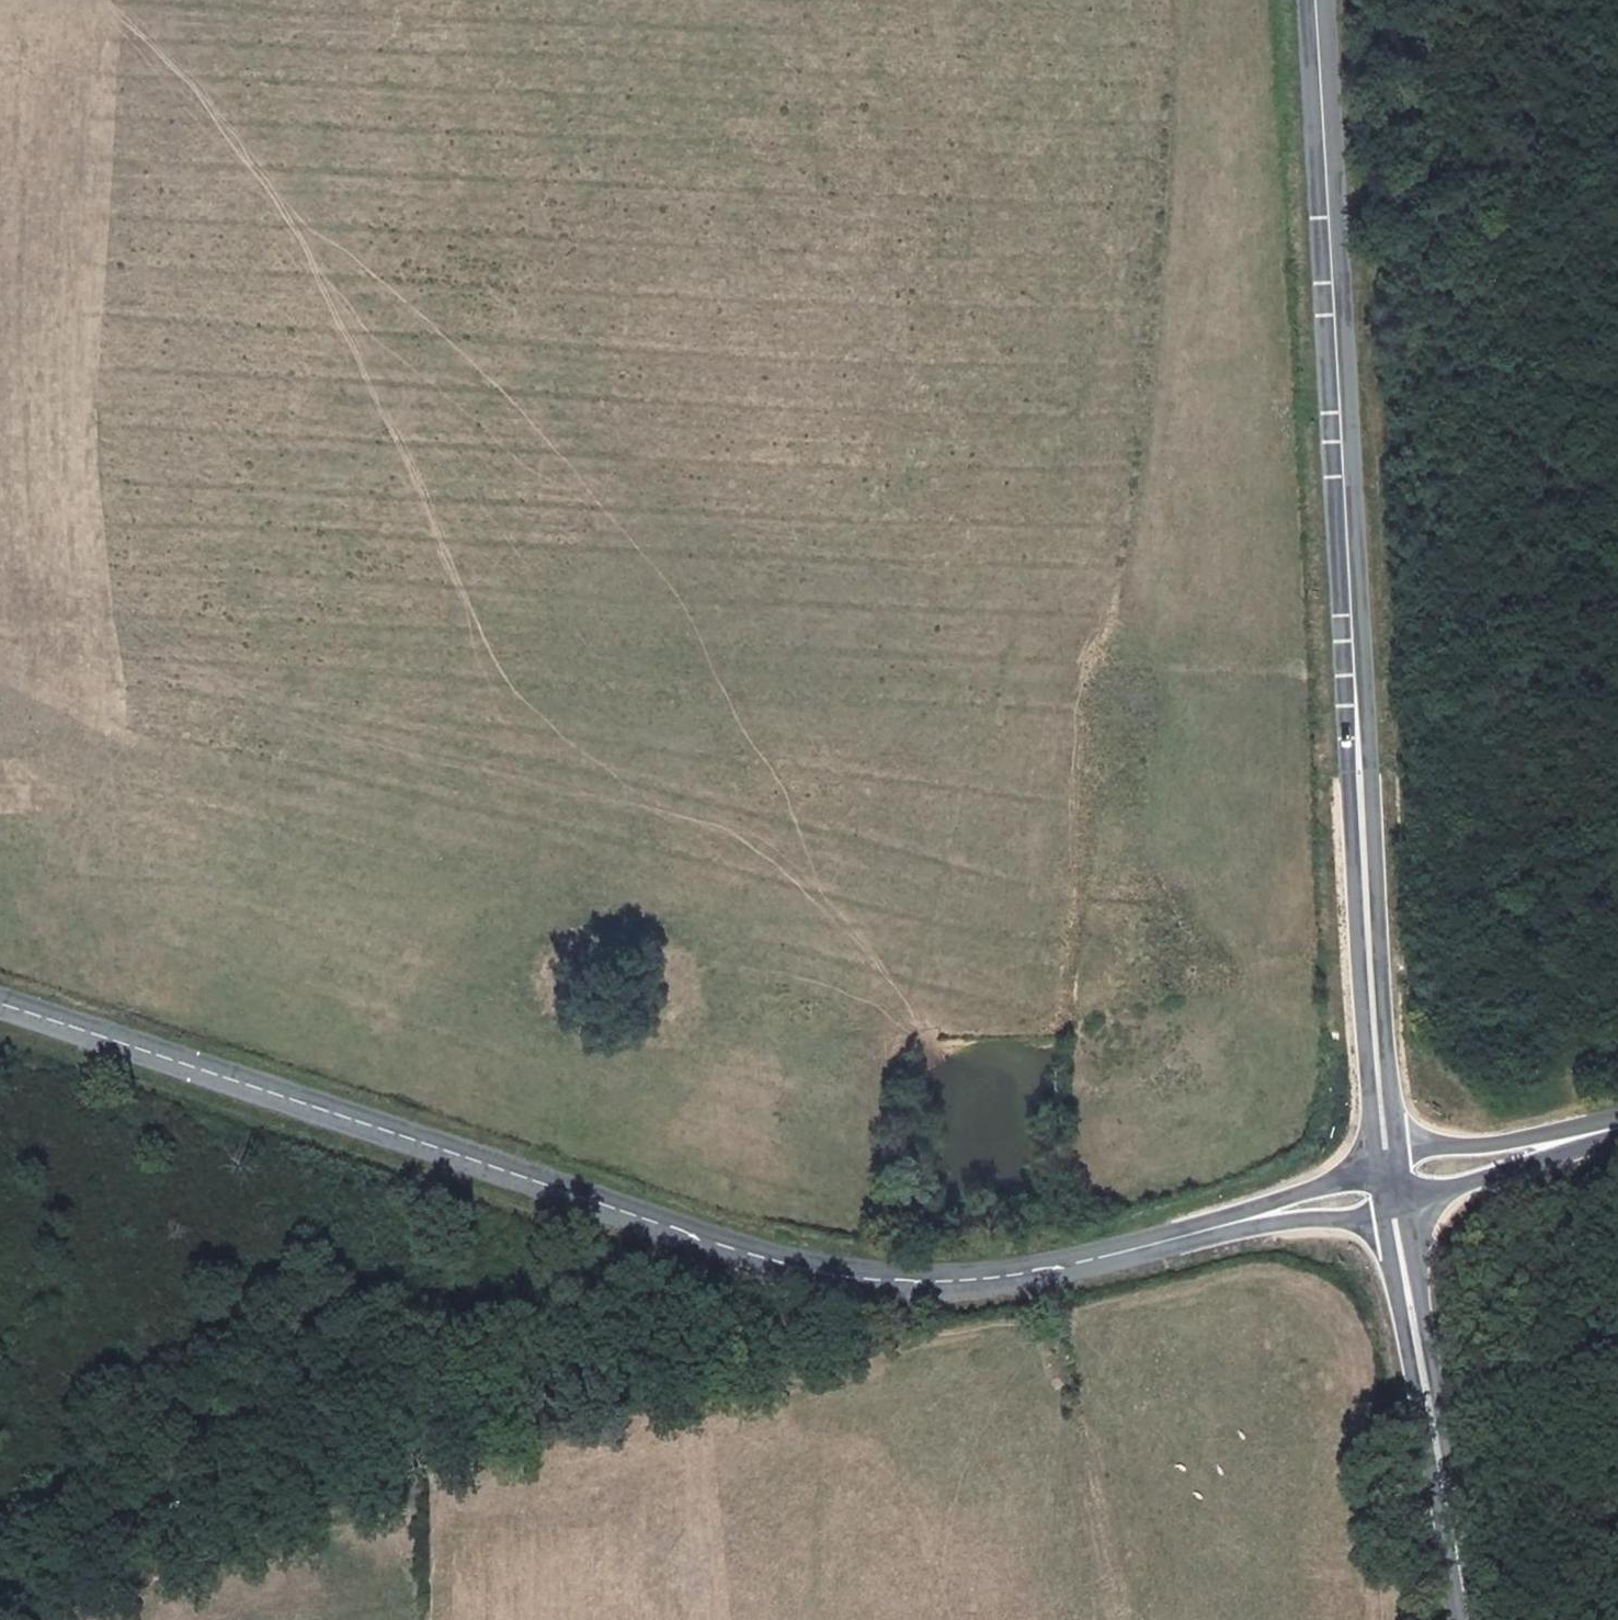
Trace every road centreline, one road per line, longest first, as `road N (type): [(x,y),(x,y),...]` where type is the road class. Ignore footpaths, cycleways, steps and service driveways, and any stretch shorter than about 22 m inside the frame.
road 1 (secondary): [(0,1006),(769,1258),(878,1281),(968,1282),(1075,1265),(1380,1186)]
road 2 (tertiary): [(1312,0),(1380,1186)]
road 3 (tertiary): [(1380,1186),(1468,1619)]
road 4 (secondary): [(1380,1186),(1617,1124)]

